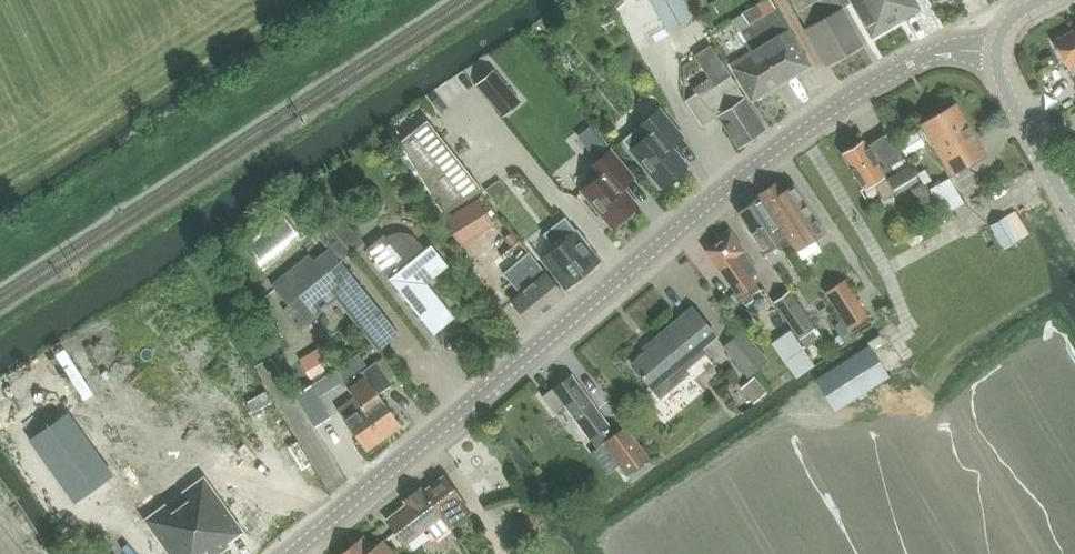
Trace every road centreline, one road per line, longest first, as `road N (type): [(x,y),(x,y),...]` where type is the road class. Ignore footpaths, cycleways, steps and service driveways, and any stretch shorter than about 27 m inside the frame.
road 1 (tertiary): [(286,553),(816,117),(935,53),(997,52)]
road 2 (tertiary): [(1074,215),(1002,83),(997,52)]

